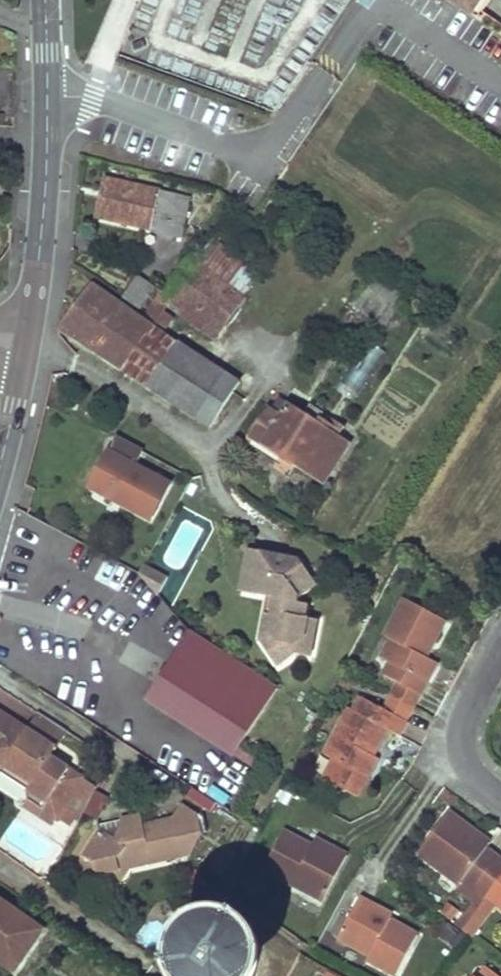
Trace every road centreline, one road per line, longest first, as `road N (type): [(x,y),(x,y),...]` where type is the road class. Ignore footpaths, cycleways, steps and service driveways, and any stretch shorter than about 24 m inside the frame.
road 1 (tertiary): [(27,344),(41,225),(45,0)]
road 2 (residential): [(500,798),(465,764),(459,742),(500,647)]

